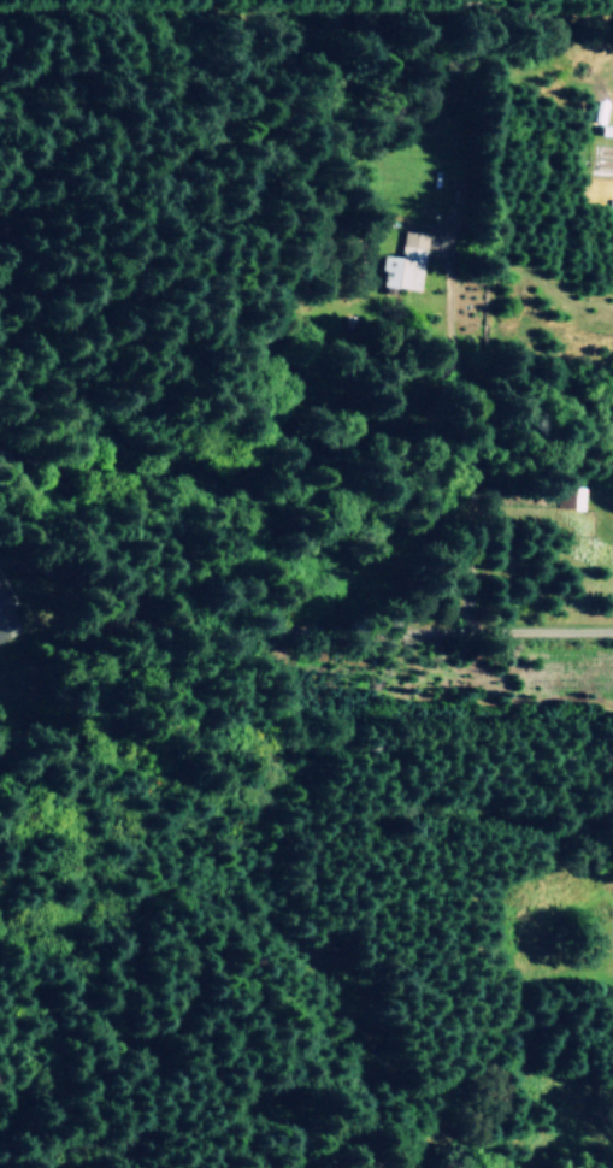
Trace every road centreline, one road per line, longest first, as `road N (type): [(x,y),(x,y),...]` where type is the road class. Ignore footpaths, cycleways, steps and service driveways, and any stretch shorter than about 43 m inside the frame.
road 1 (track): [(612,27),(299,5)]

